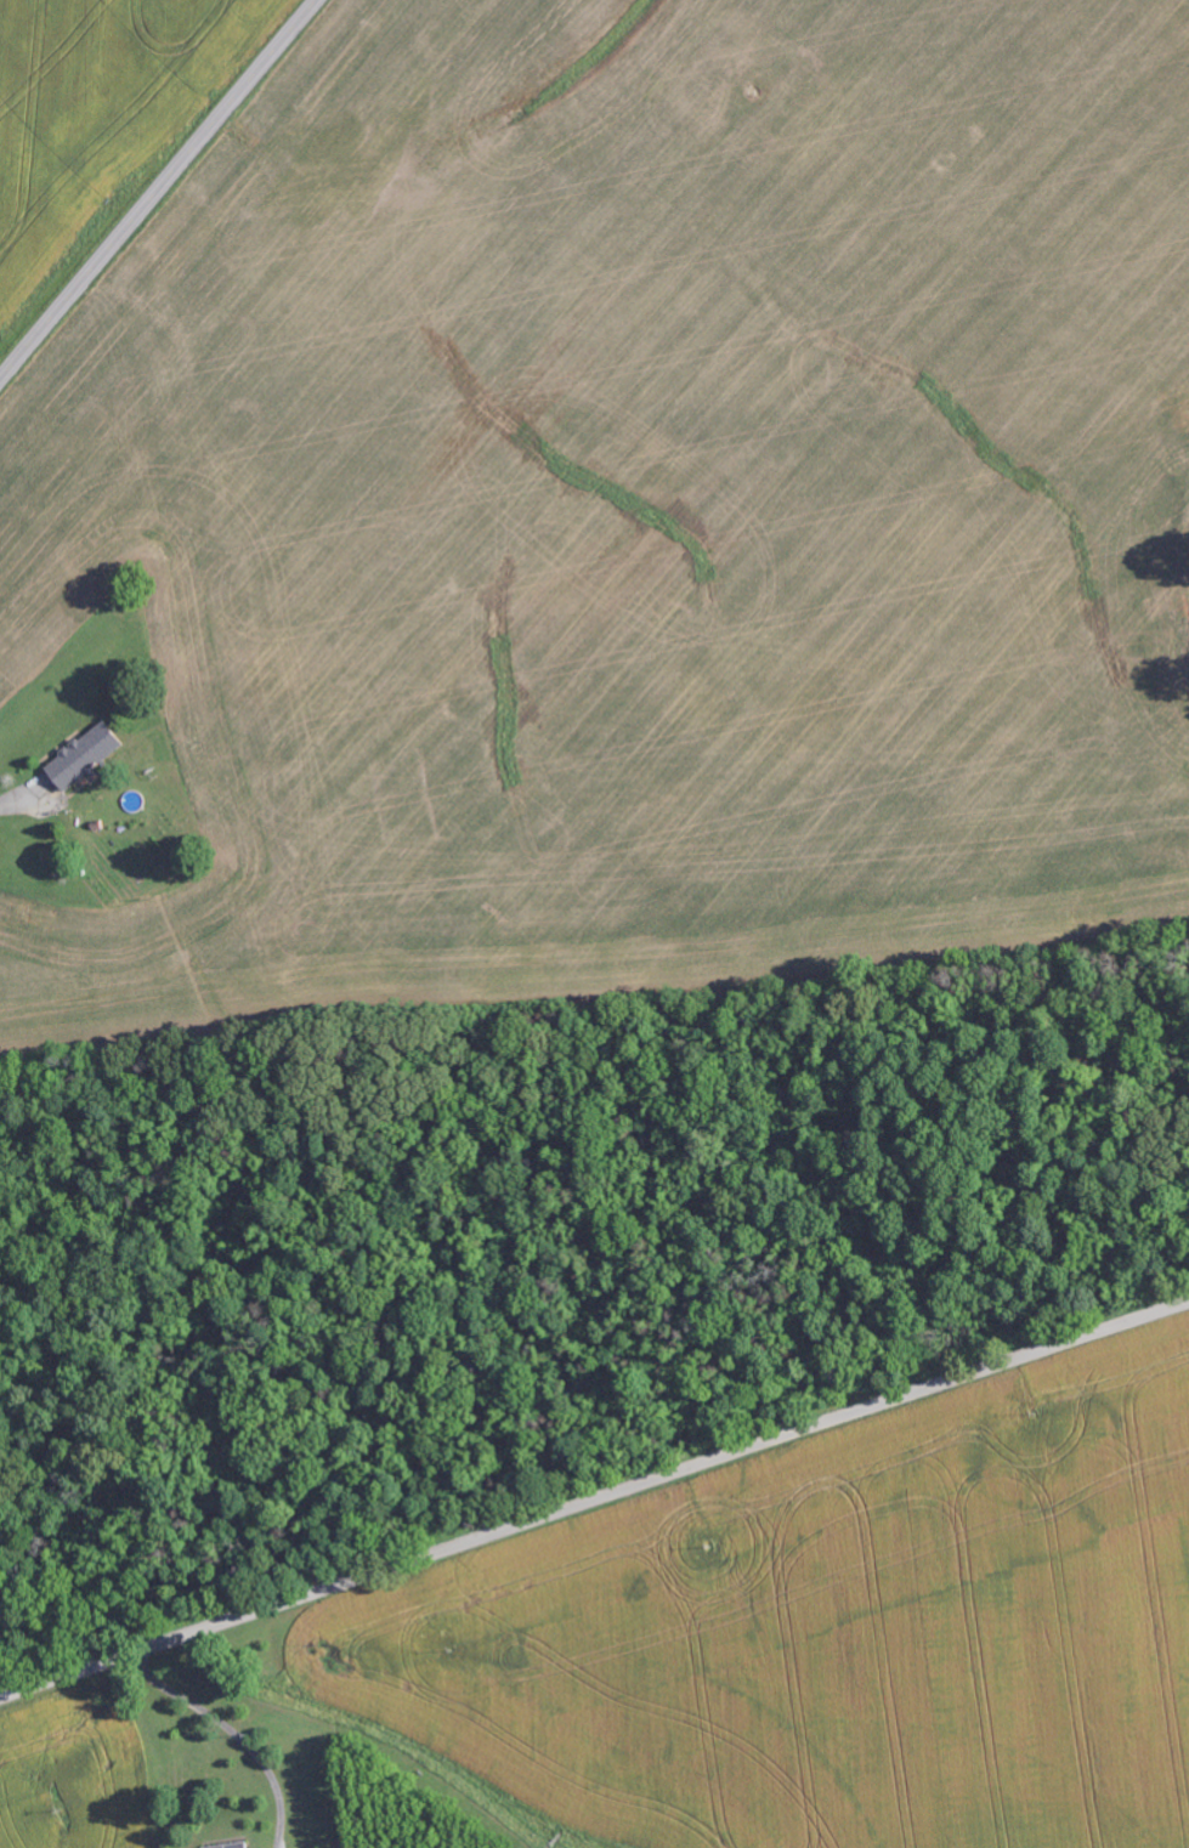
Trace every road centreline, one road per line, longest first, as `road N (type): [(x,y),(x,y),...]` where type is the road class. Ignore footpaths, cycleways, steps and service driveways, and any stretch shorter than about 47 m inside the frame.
road 1 (residential): [(0,1702),(1188,1306)]
road 2 (secondary): [(0,380),(317,0)]

